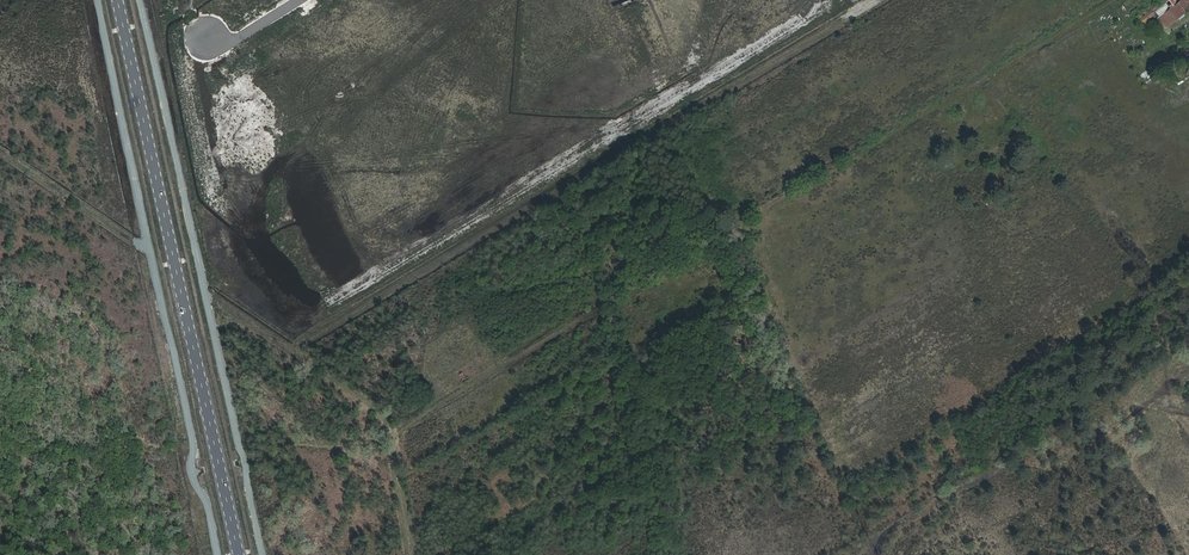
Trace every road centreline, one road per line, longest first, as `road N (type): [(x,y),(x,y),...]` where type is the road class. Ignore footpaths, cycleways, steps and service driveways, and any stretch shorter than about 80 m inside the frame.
road 1 (track): [(218,554),(192,470),(191,429),(98,0)]
road 2 (track): [(140,0),(264,554)]
road 3 (primary): [(239,554),(118,0)]

